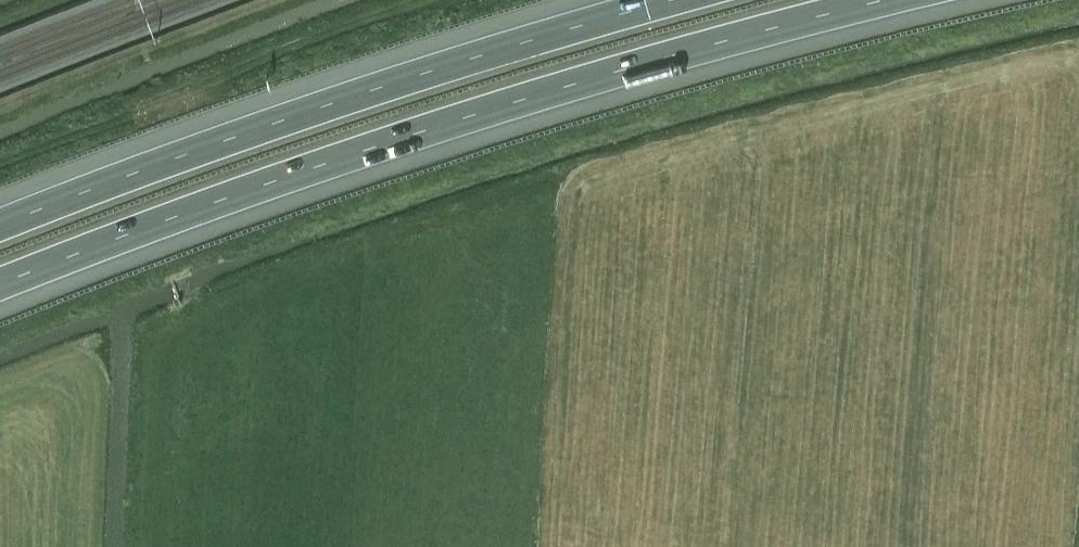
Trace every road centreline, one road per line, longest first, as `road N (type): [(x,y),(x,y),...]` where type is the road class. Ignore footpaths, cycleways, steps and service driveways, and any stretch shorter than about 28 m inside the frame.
road 1 (motorway): [(0,284),(486,110),(882,0)]
road 2 (motorway): [(668,0),(394,82),(0,224)]

